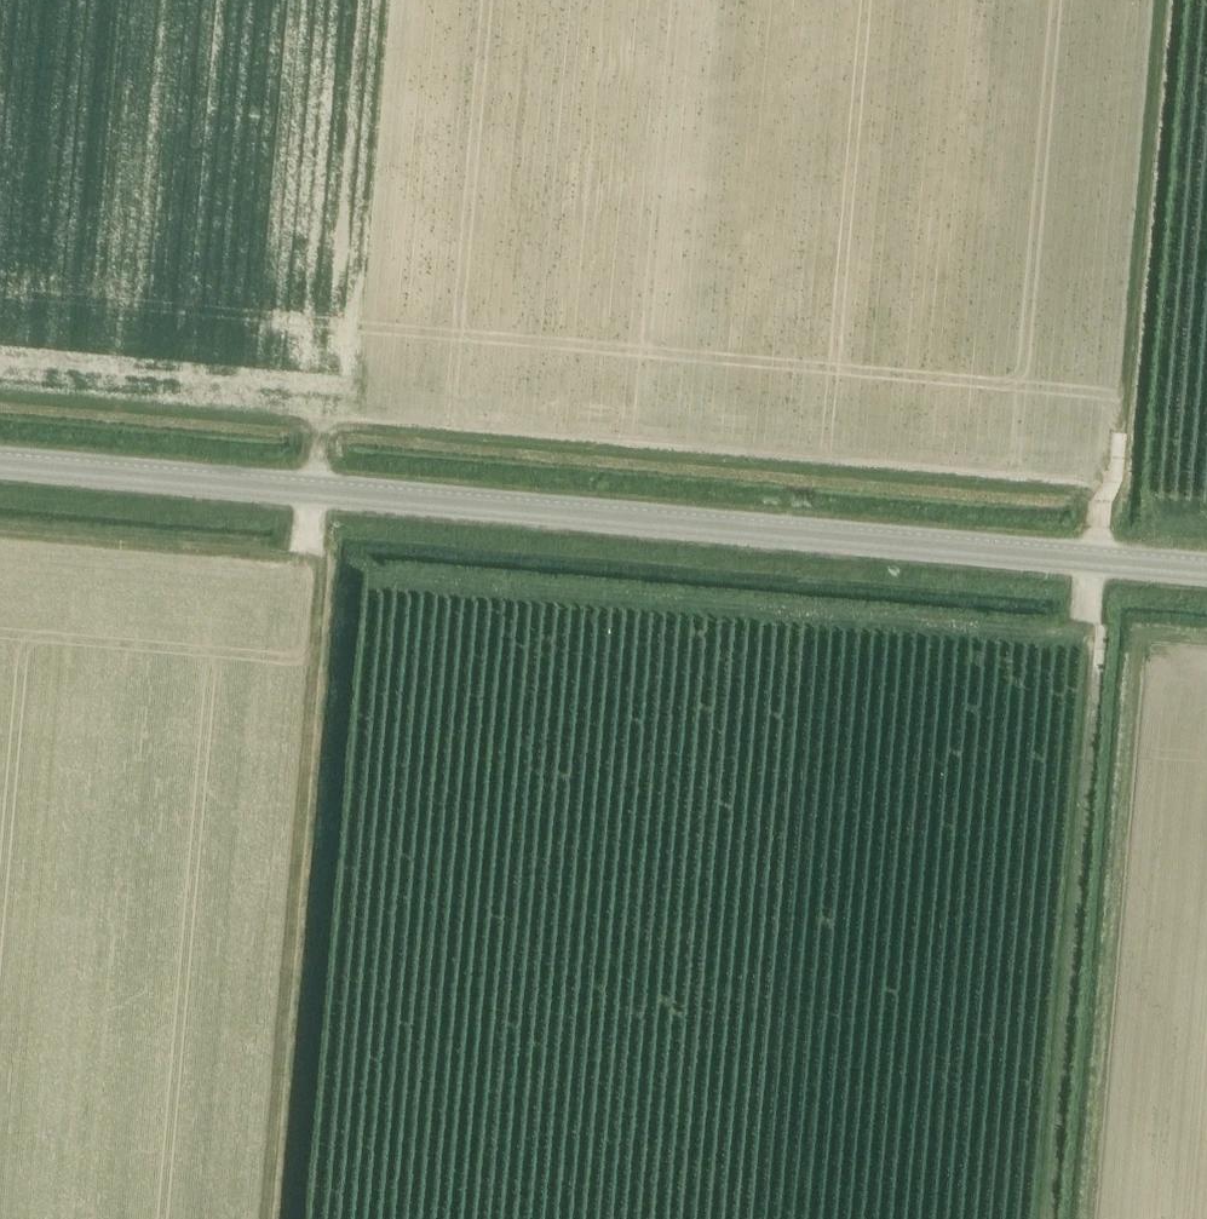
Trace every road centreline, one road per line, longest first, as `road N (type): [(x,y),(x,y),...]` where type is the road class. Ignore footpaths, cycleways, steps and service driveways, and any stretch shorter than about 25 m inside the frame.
road 1 (secondary): [(1206,573),(0,466)]
road 2 (track): [(1049,1218),(1100,632),(1094,563)]

